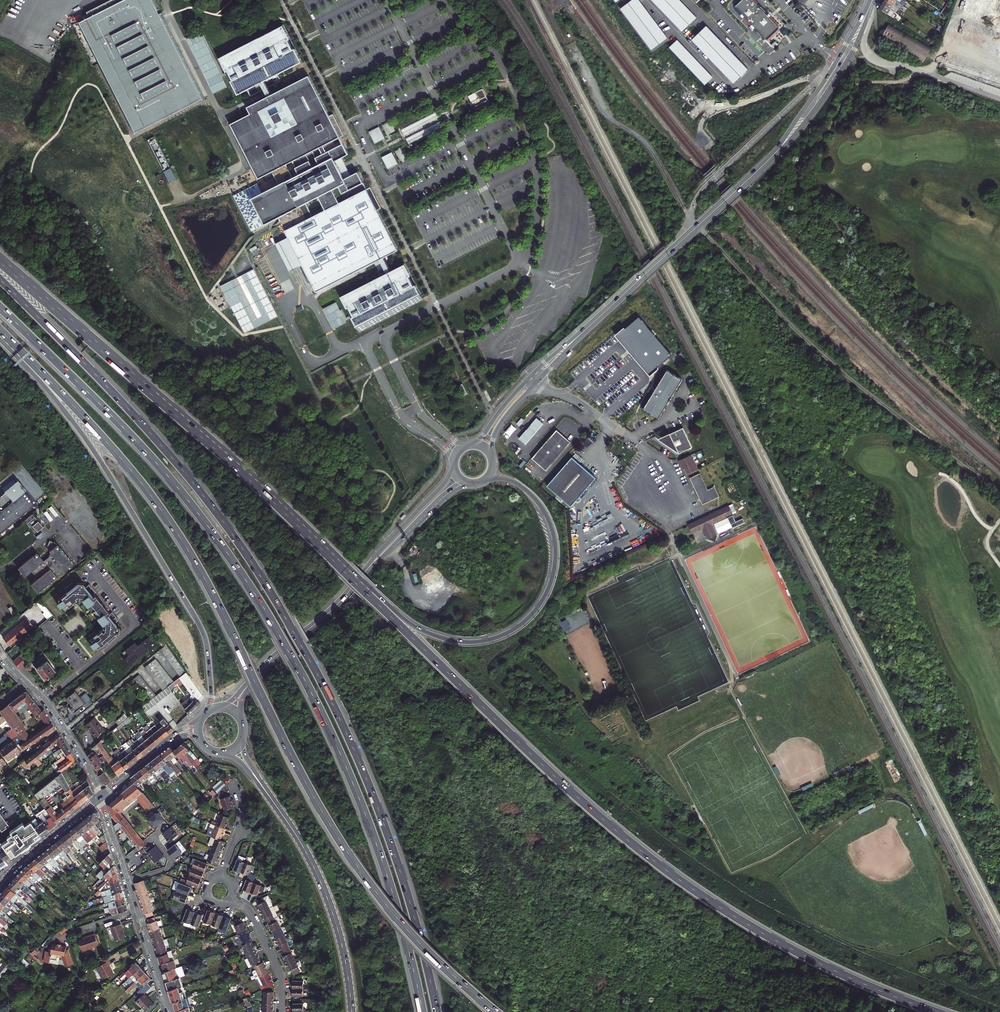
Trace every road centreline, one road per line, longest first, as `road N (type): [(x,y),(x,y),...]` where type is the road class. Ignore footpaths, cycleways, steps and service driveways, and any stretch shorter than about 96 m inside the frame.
road 1 (motorway): [(438,1011),(374,797),(289,621),(183,470),(0,279)]
road 2 (motorway): [(0,330),(131,470),(180,537),(354,861),(415,935),(495,1011)]
road 3 (motorway): [(0,307),(168,476),(271,619),(359,800),(423,1011)]
road 4 (motorway): [(938,1011),(779,942),(655,862),(549,772),(324,548)]
road 5 (motorway): [(0,337),(81,431),(199,625),(211,692),(205,713)]
road 6 (motorway): [(324,548),(0,260)]
road 7 (motorway): [(488,478),(514,482),(533,498),(555,547),(546,596),(503,636),(464,642),(426,631),(324,548)]
road 8 (track): [(697,226),(857,384),(999,484)]
road 9 (secondary): [(603,312),(777,151)]
road 10 (tertiary): [(352,1011),(327,899),(272,800)]
road 11 (residential): [(171,1011),(100,797)]
road 12 (secondary): [(603,312),(530,377),(472,445)]
road 13 (secondary): [(491,456),(503,419),(603,312)]
road 14 (secondary): [(777,151),(839,72),(869,9)]
road 15 (secondary): [(869,9),(777,151)]
road 16 (secondary): [(252,680),(366,572)]
road 17 (secondary): [(453,469),(366,572)]
road 18 (secondary): [(366,572),(466,484)]
road 19 (tertiary): [(0,884),(100,797)]
road 20 (residential): [(282,1011),(281,972),(250,910),(230,898)]

